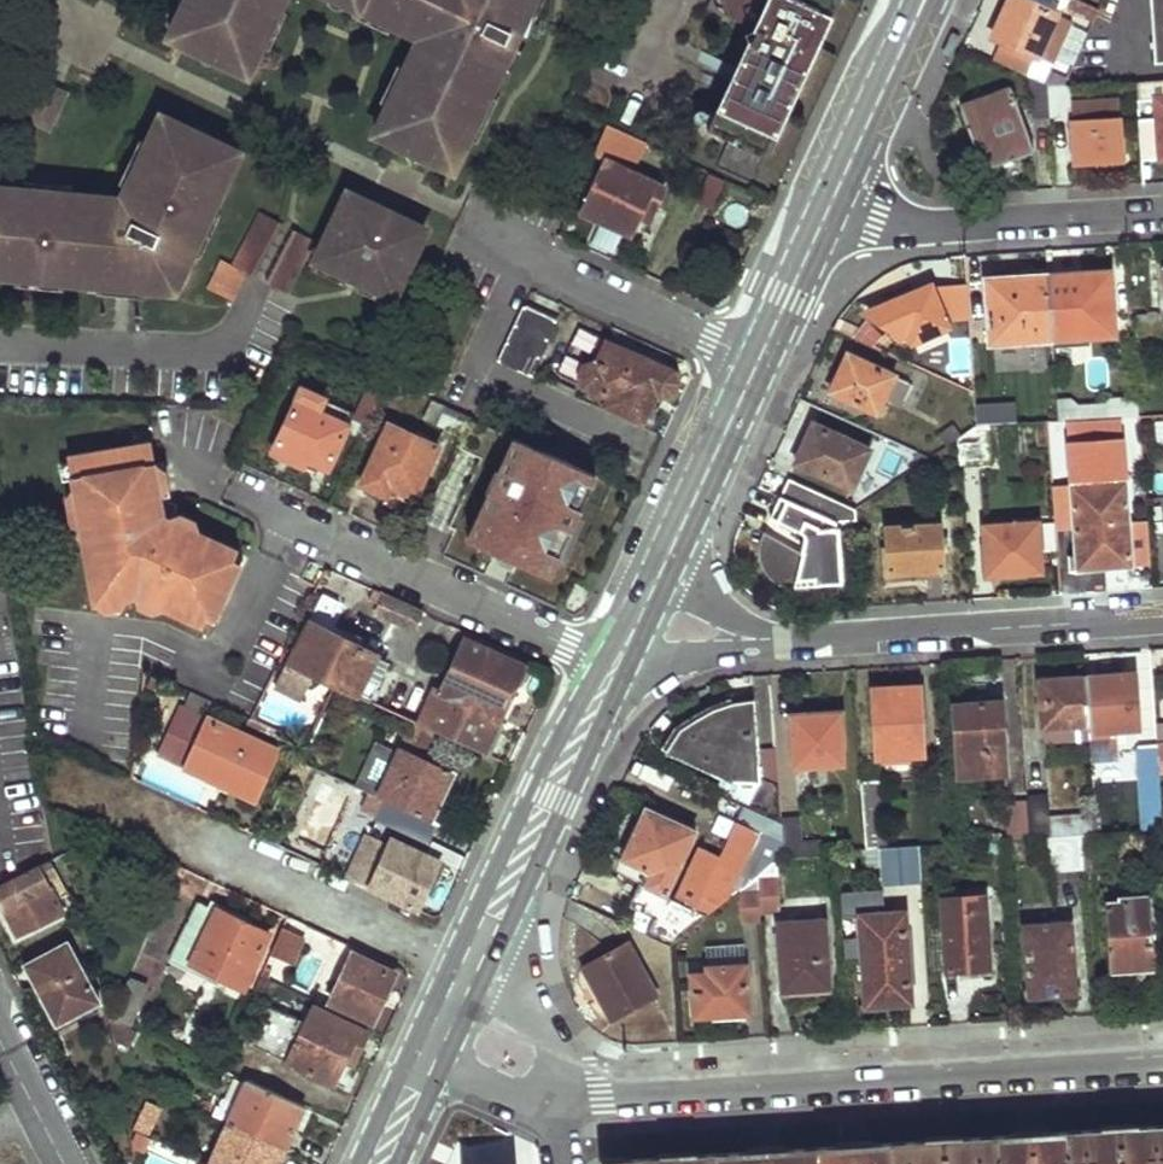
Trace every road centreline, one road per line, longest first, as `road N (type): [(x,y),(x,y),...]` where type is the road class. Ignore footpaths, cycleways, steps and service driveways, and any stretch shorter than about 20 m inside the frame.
road 1 (residential): [(1162,1055),(570,1089)]
road 2 (residential): [(1162,615),(787,638)]
road 3 (residential): [(1162,210),(933,225),(862,217),(833,201)]
road 4 (primary): [(475,954),(615,667)]
road 5 (residential): [(0,351),(215,360),(264,306)]
road 6 (residential): [(760,357),(525,247)]
road 7 (primary): [(665,565),(760,357)]
road 8 (primary): [(833,201),(924,0)]
road 9 (residential): [(615,667),(787,638)]
road 10 (primary): [(760,357),(833,201)]
road 11 (residential): [(570,1089),(509,977),(475,954)]
road 12 (residential): [(525,247),(460,392)]
road 13 (residential): [(426,1059),(521,1102),(570,1089)]
road 14 (residential): [(0,1026),(67,1163)]
road 15 (residential): [(787,638),(737,618),(665,565)]

